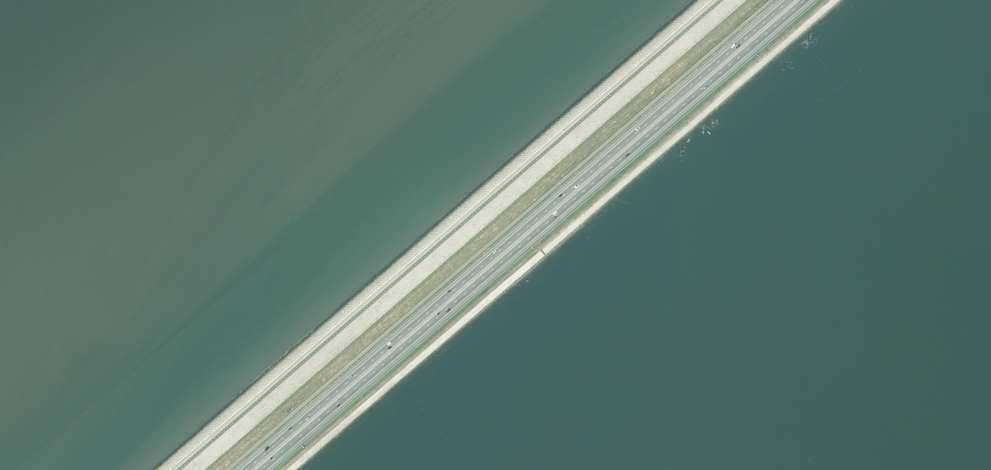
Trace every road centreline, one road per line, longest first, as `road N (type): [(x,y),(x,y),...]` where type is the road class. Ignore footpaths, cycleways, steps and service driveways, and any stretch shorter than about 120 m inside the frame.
road 1 (motorway): [(790,0),(246,469)]
road 2 (motorway): [(262,469),(805,0)]

